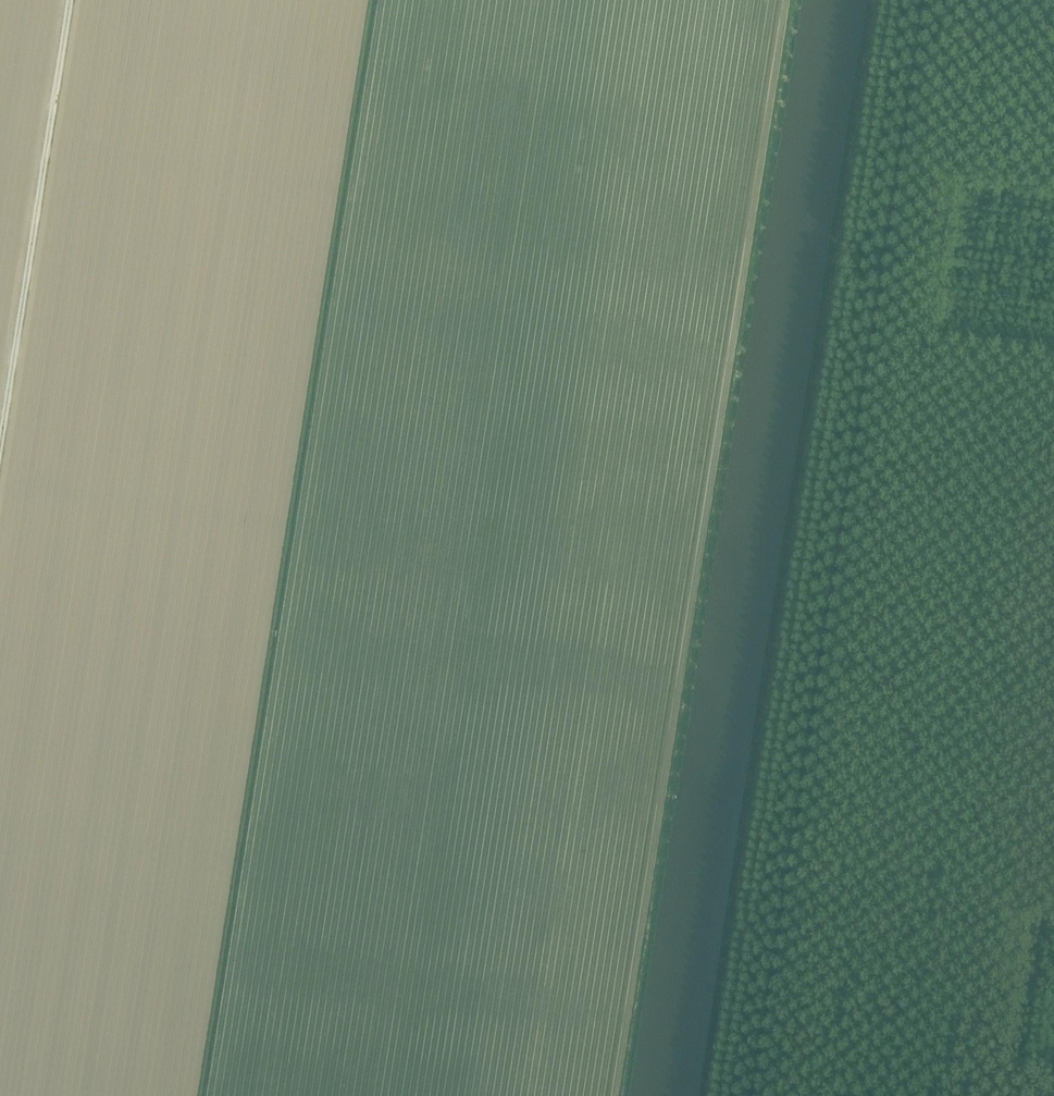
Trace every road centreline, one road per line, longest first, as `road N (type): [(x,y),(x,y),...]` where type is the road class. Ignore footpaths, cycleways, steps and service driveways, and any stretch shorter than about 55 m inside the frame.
road 1 (track): [(752,1095),(925,0)]
road 2 (track): [(0,448),(69,0)]

